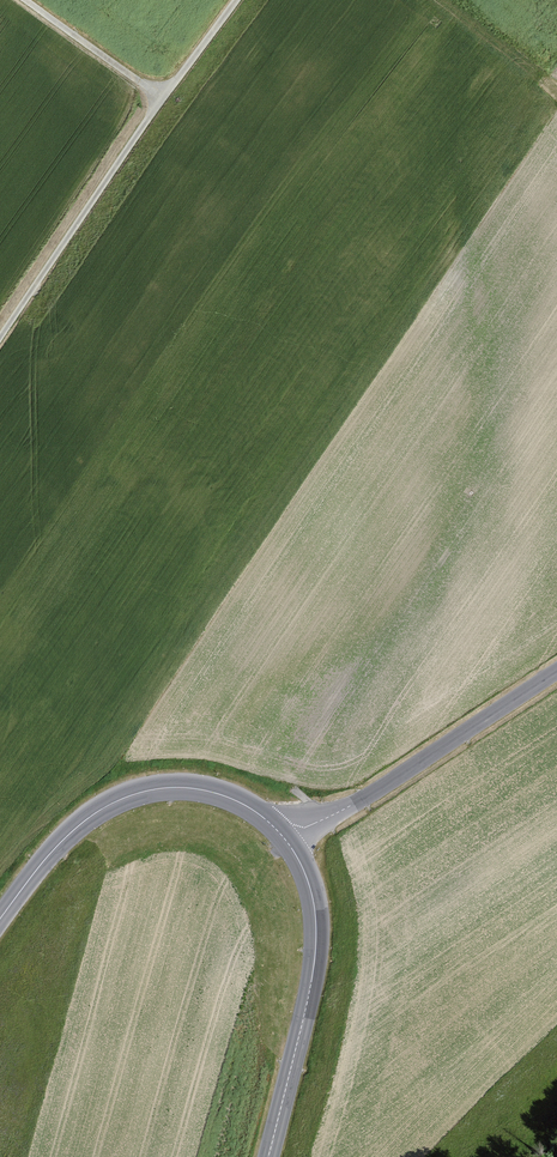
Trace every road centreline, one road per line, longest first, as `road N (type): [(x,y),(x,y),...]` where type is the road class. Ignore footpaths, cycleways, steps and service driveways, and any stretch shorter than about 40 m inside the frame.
road 1 (track): [(232,0),(0,334)]
road 2 (secondary): [(284,835),(252,809),(166,786),(112,804),(74,831),(0,918)]
road 3 (secondary): [(269,1156),(315,957),(310,895),(284,835)]
road 4 (tertiary): [(556,673),(367,800),(284,835)]
road 5 (track): [(159,97),(24,0)]

